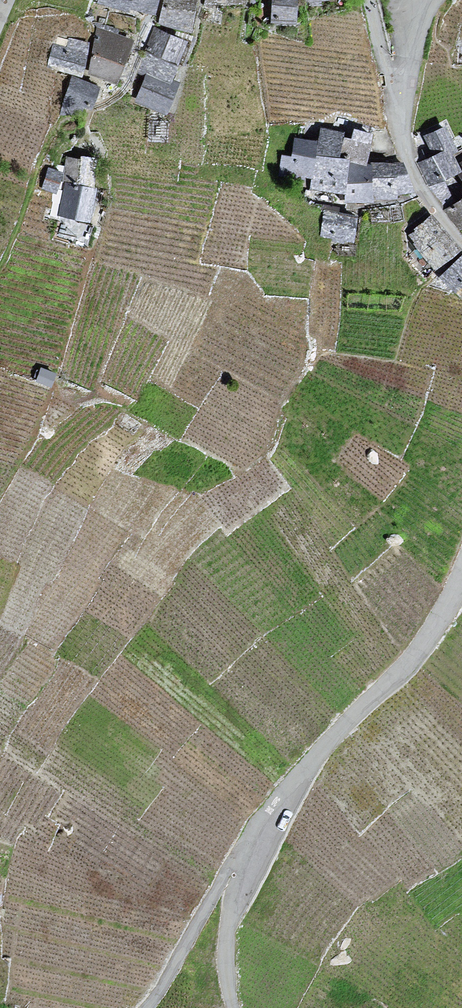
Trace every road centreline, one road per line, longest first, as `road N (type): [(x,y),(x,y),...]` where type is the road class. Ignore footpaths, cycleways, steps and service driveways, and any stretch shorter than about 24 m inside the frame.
road 1 (unclassified): [(461,577),(423,644),(334,737),(287,801)]
road 2 (residential): [(147,1007),(232,863),(273,803),(287,801)]
road 3 (unclassified): [(287,801),(232,893),(225,957),(234,1007)]
road 4 (unclassified): [(397,119),(420,188),(461,239)]
road 5 (unclassified): [(427,0),(397,119)]
road 6 (unclassified): [(370,0),(397,119)]

